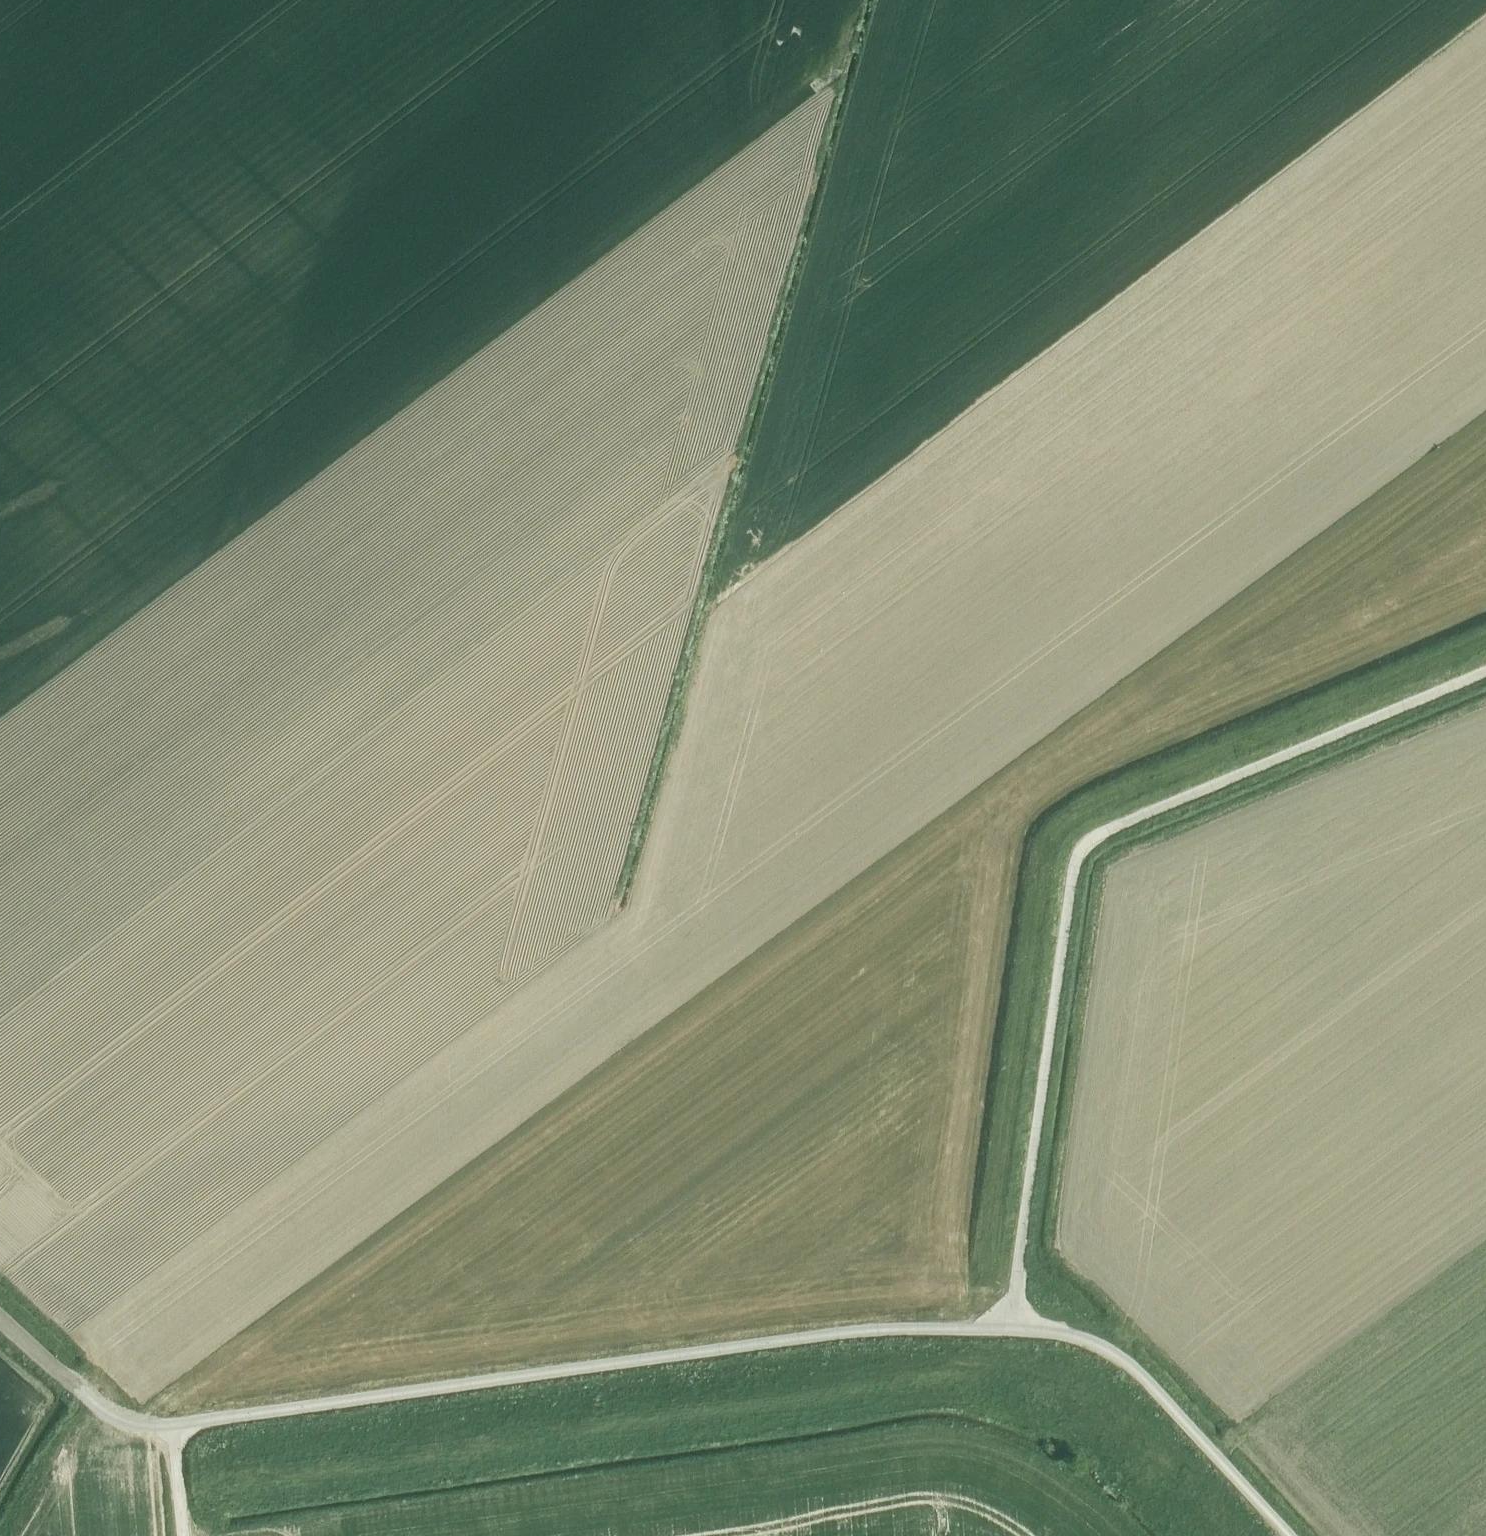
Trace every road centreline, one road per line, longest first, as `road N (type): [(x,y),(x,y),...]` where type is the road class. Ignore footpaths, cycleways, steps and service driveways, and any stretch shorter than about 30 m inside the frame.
road 1 (unclassified): [(1485,670),(1103,831),(1081,850),(1012,1328)]
road 2 (unclassified): [(1012,1328),(791,1338),(175,1425)]
road 3 (unclassified): [(1291,1535),(1136,1369),(1078,1336),(1012,1328)]

